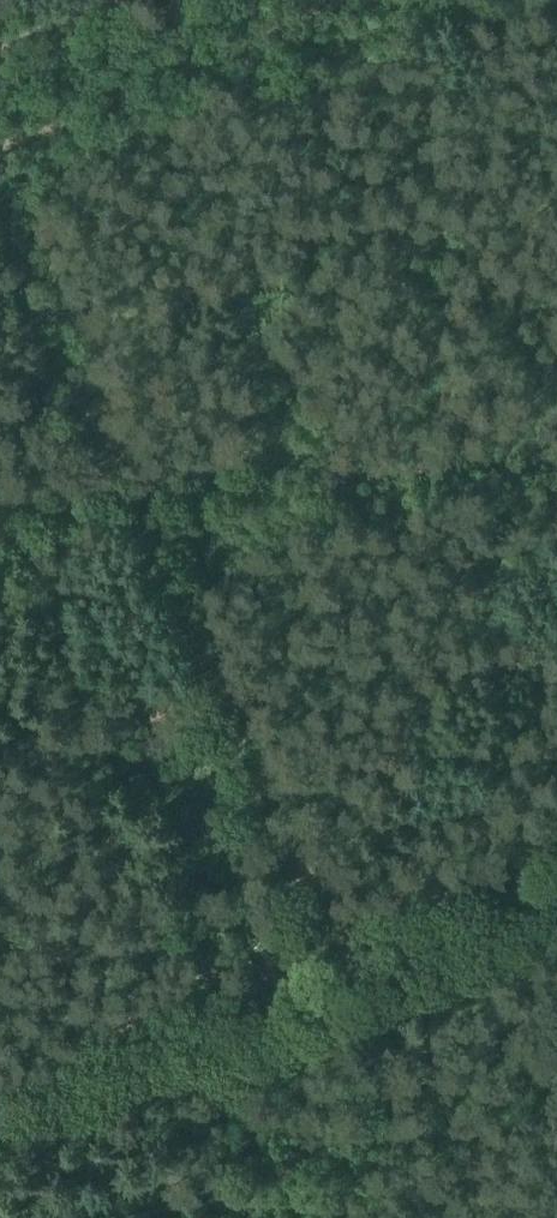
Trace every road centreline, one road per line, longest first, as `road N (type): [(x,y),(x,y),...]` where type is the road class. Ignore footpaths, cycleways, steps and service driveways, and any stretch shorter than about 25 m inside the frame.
road 1 (track): [(556,889),(0,1137)]

